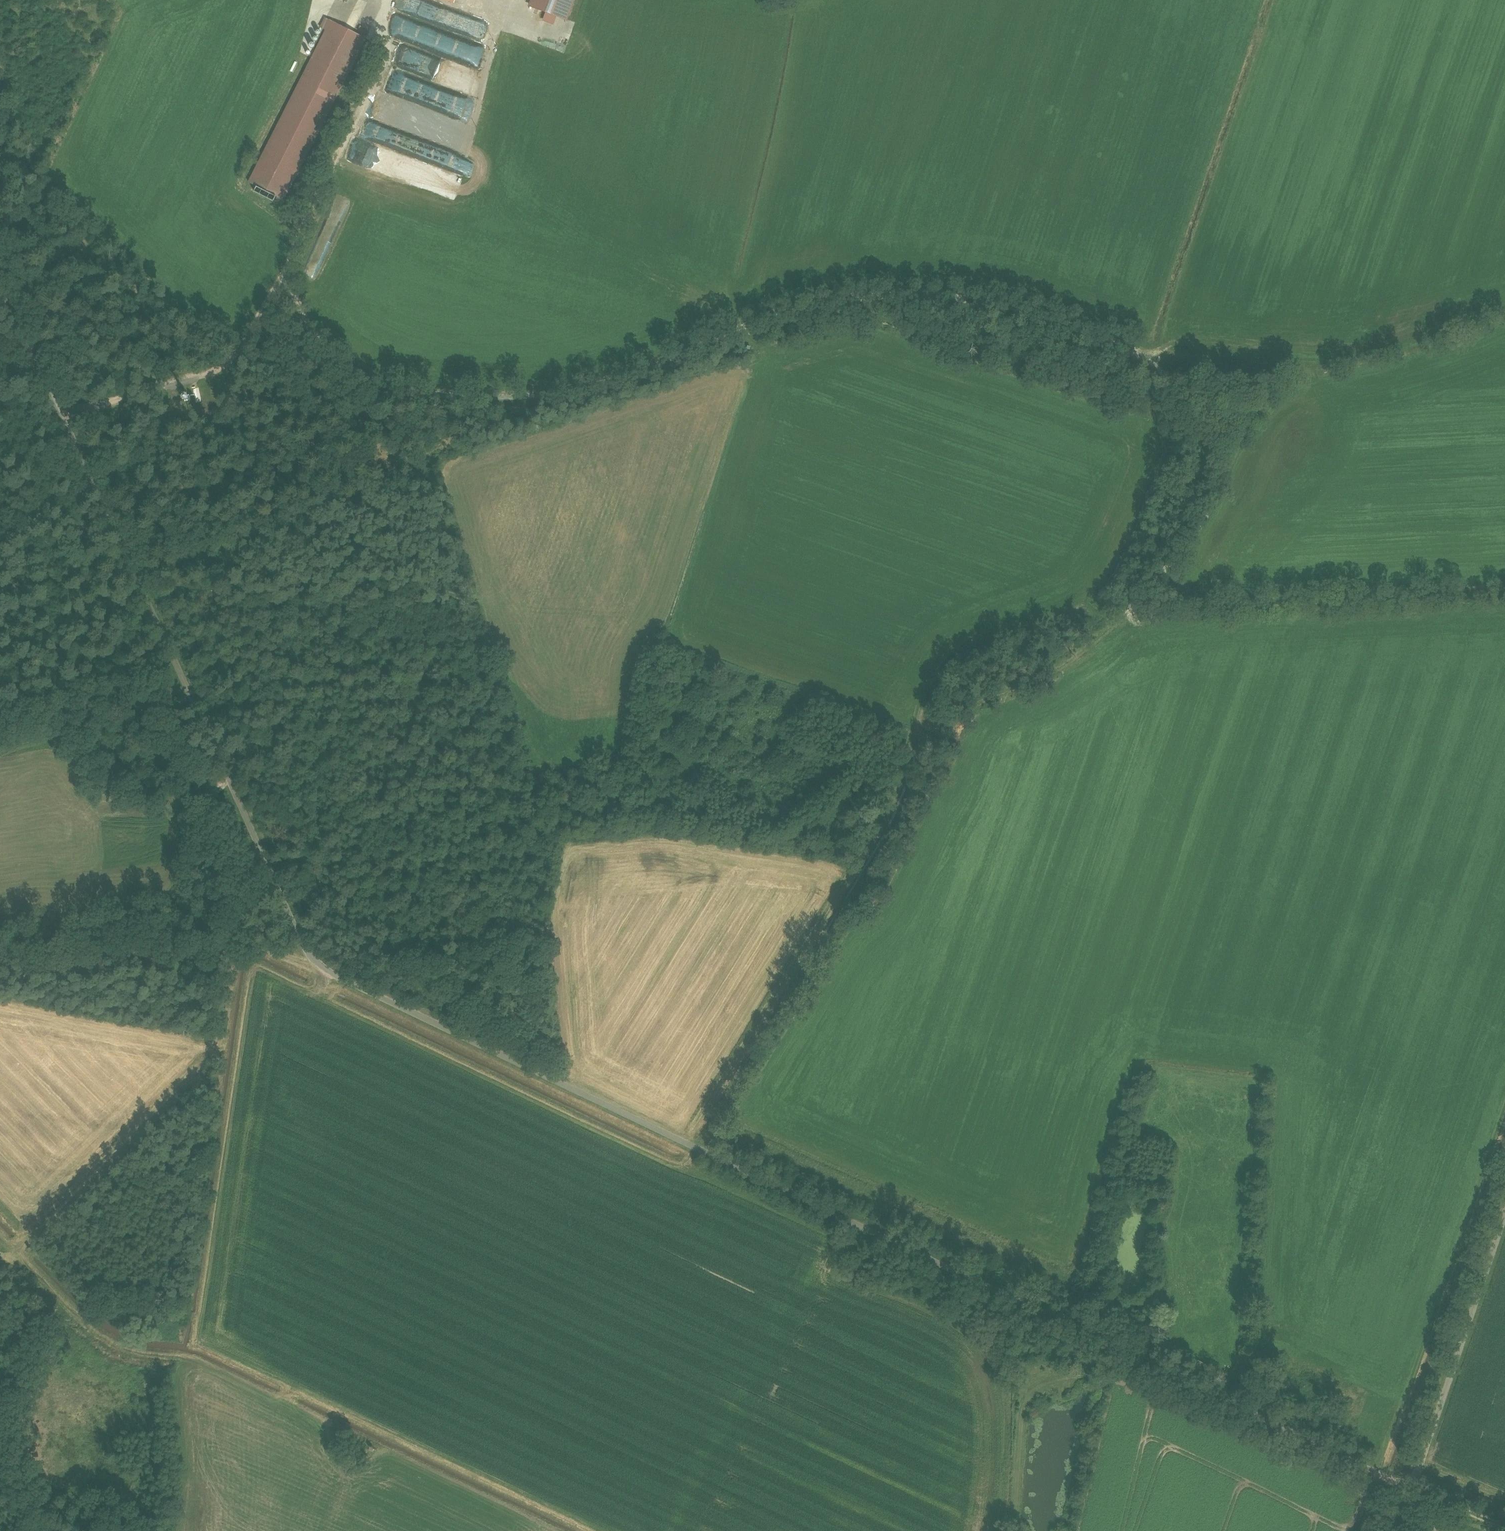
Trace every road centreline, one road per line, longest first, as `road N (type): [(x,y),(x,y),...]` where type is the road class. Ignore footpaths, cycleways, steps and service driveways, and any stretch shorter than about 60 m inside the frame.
road 1 (unclassified): [(1409,1487),(335,968),(303,927),(0,265)]
road 2 (track): [(66,409),(229,358),(248,341),(386,57),(389,2)]
road 3 (unclassified): [(1504,1212),(1409,1487)]

